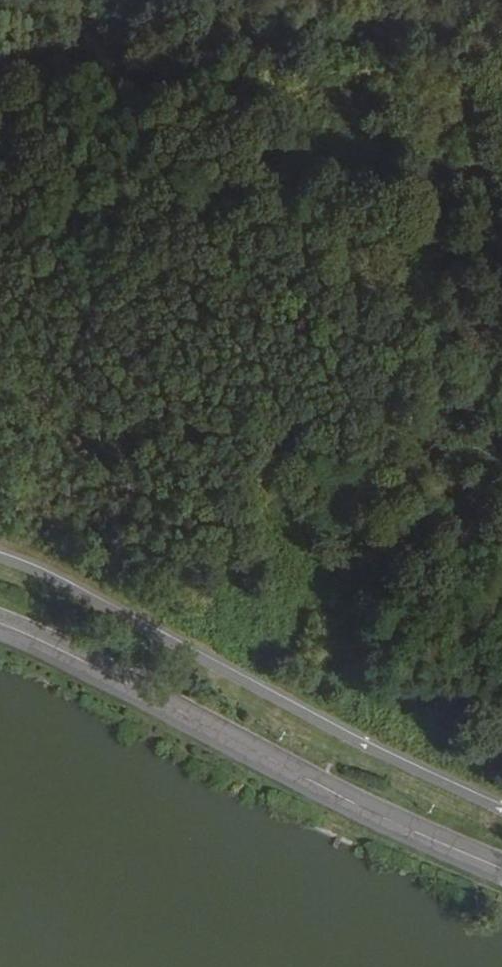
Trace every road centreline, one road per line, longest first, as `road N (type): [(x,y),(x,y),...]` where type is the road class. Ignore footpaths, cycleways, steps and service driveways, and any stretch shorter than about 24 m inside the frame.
road 1 (tertiary): [(0,627),(501,869)]

